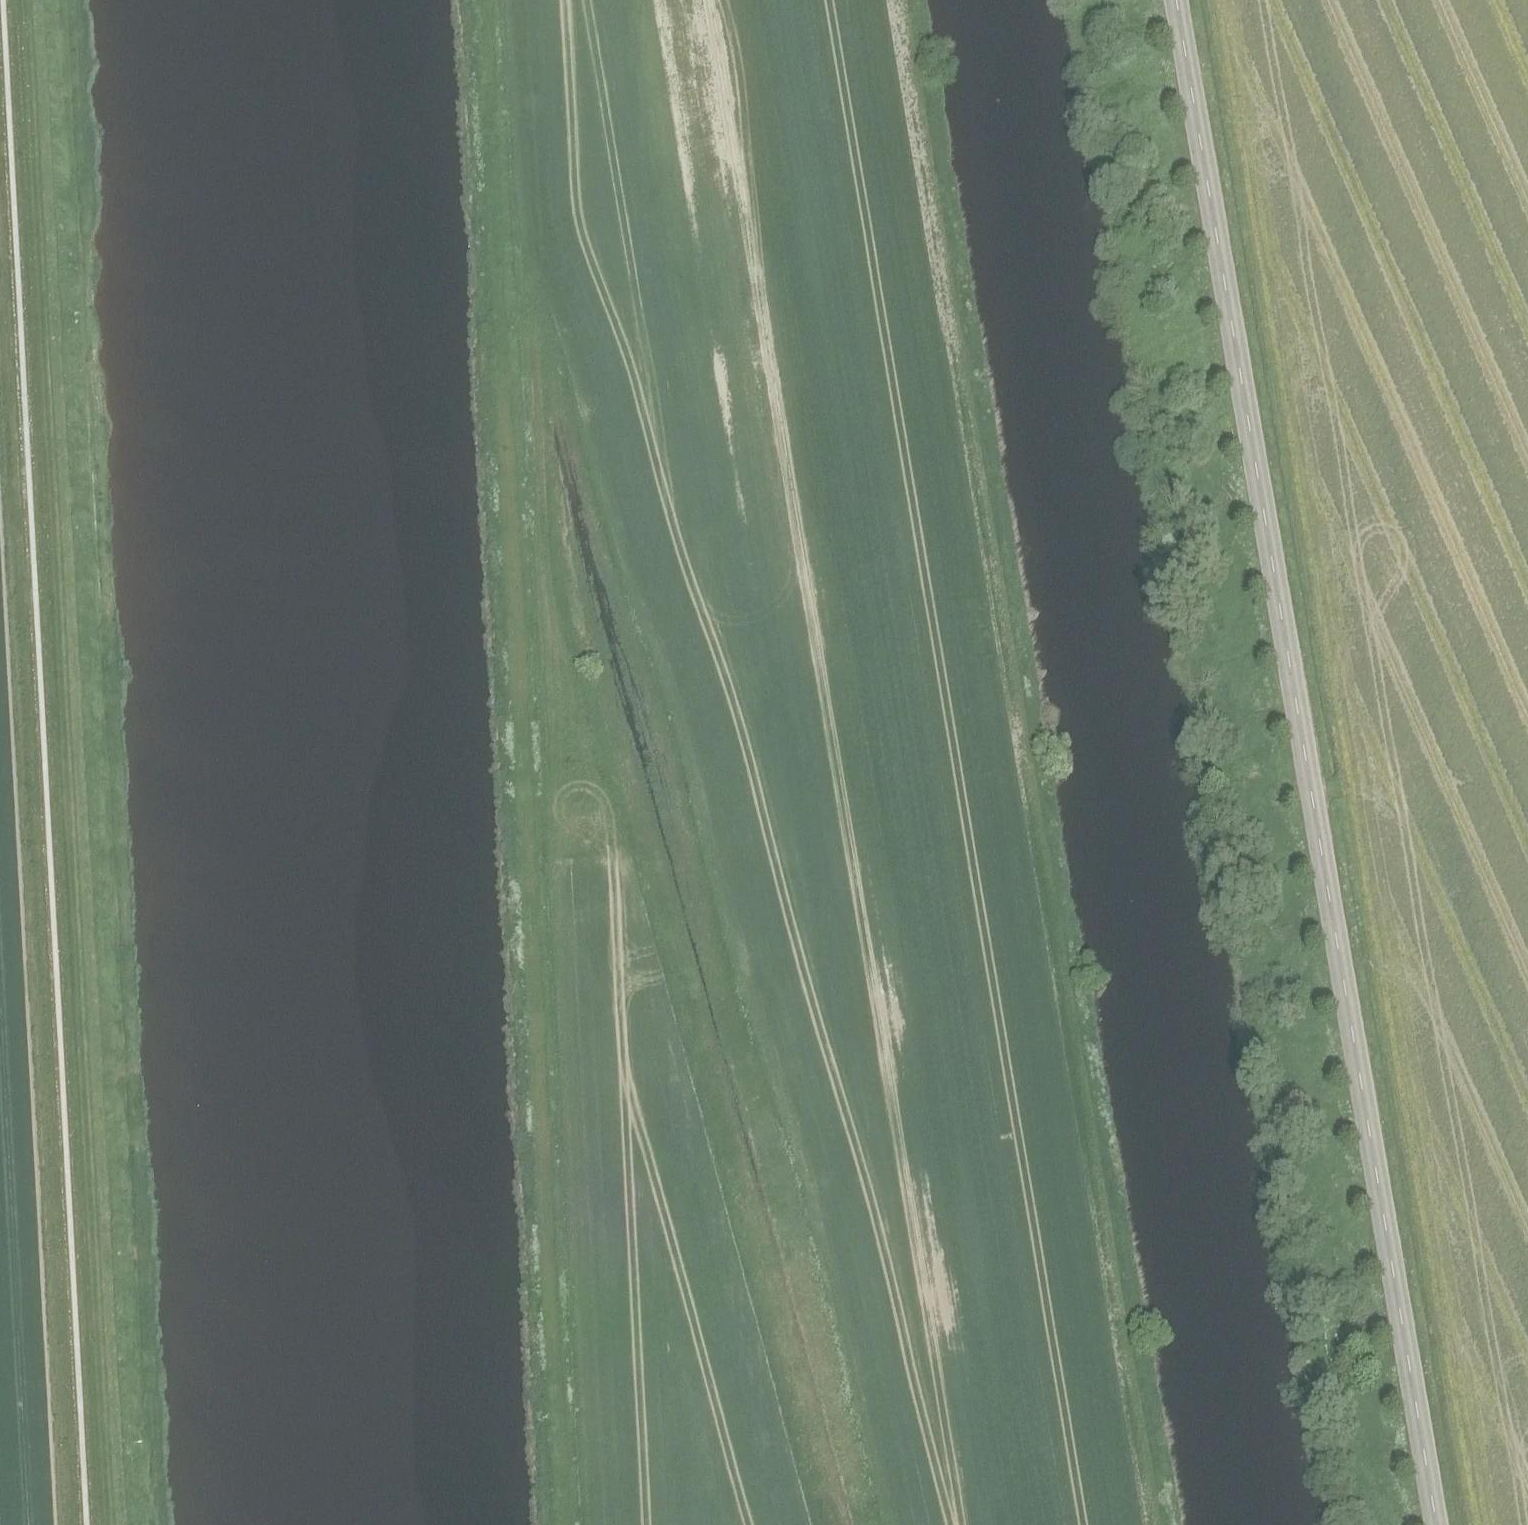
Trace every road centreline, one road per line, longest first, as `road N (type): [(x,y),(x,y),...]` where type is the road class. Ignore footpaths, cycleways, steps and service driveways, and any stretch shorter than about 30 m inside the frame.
road 1 (tertiary): [(1181,0),(1436,1524)]

